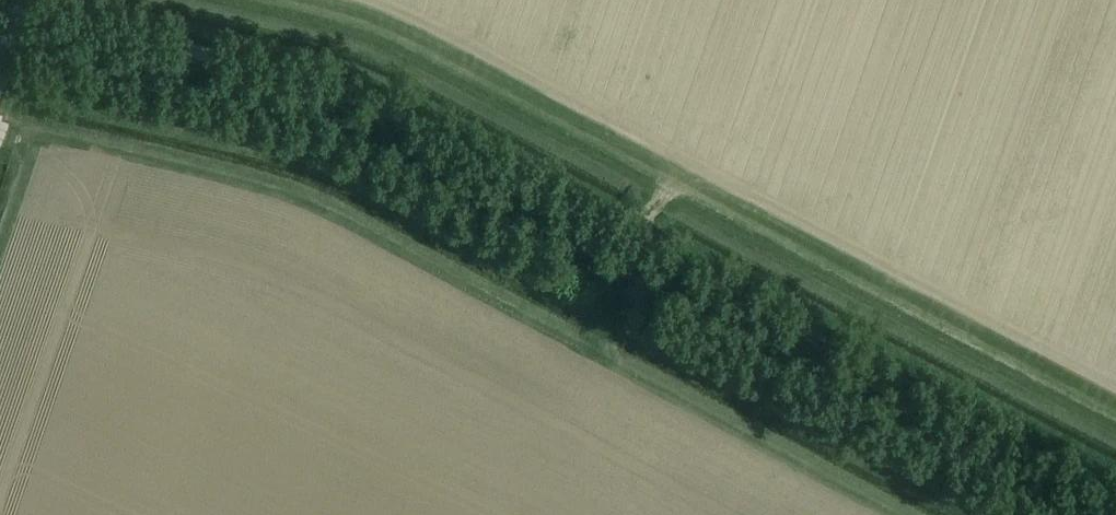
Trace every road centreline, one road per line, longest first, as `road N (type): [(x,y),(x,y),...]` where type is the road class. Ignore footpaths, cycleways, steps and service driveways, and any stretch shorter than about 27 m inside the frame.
road 1 (track): [(1115,427),(400,53),(219,0)]
road 2 (unclassified): [(638,243),(355,94),(0,5)]
road 3 (track): [(1115,491),(638,243),(664,191)]

